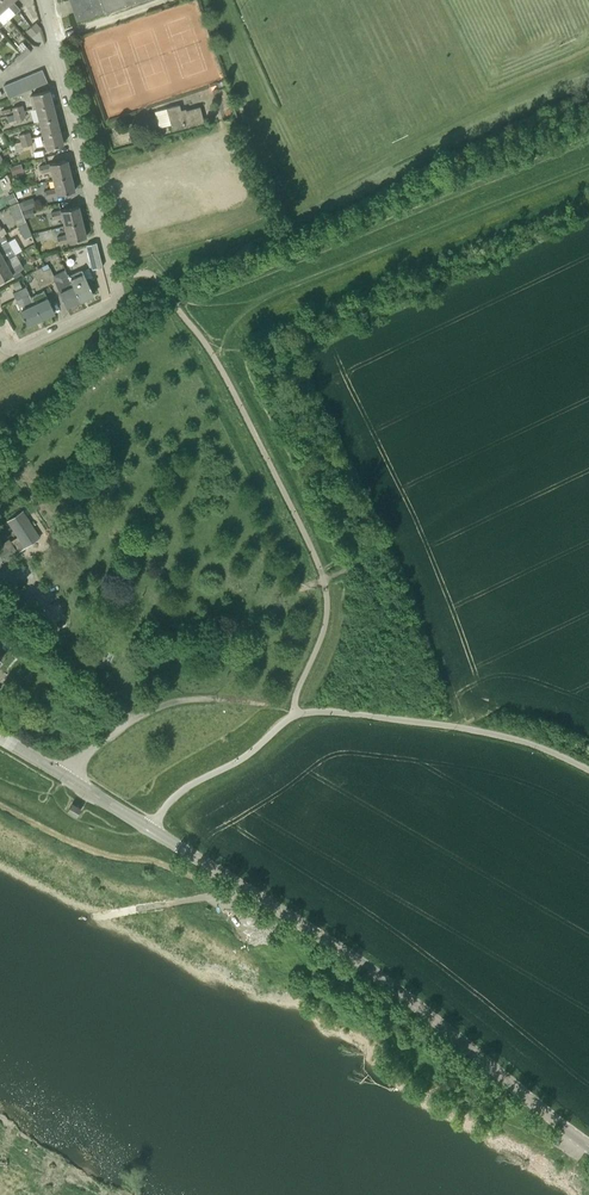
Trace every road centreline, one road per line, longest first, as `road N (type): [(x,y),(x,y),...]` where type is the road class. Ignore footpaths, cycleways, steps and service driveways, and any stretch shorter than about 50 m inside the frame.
road 1 (tertiary): [(588,1144),(342,950),(149,826)]
road 2 (unclassified): [(149,826),(185,787),(248,754),(295,714),(315,710),(482,730),(588,766)]
road 3 (residential): [(7,352),(119,298),(43,0)]
road 4 (tertiary): [(149,826),(0,737)]

